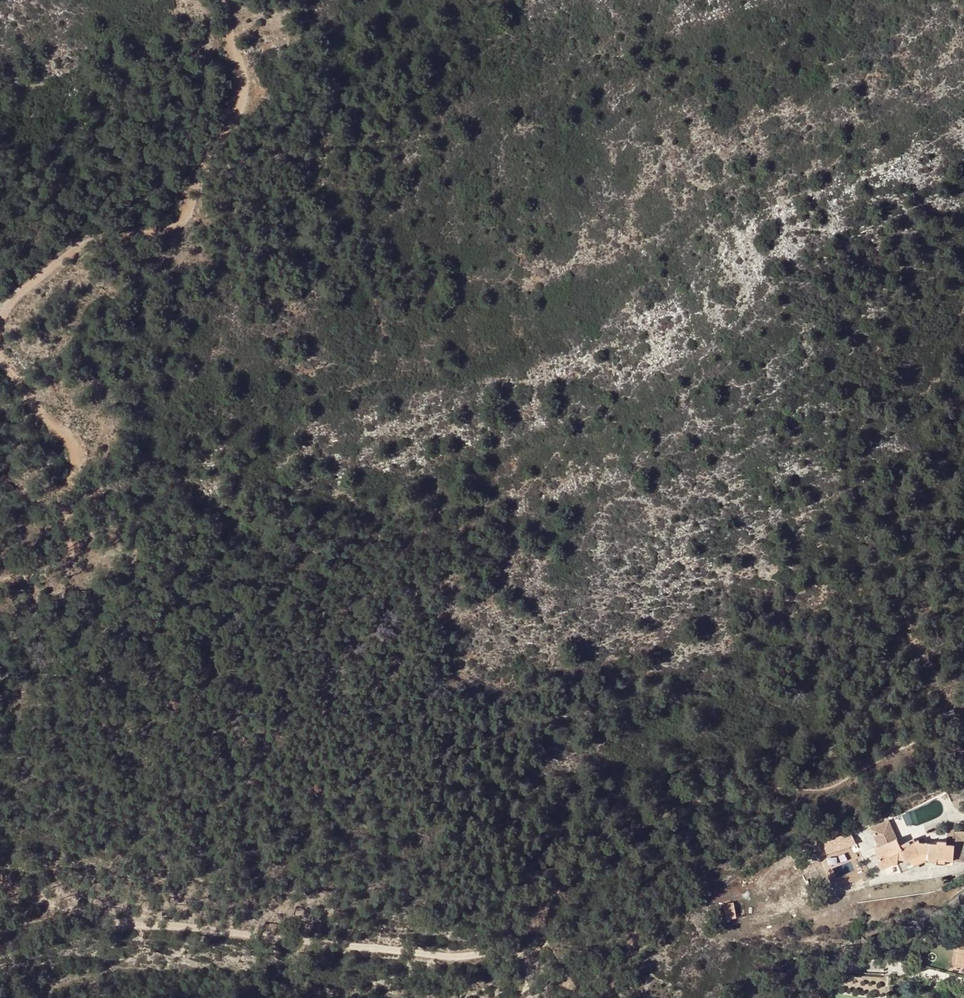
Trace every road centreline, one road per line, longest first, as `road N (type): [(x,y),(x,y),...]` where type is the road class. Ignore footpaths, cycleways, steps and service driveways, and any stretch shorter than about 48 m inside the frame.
road 1 (track): [(0,884),(68,910),(164,928),(365,951),(521,953),(531,964),(527,997)]
road 2 (track): [(0,334),(23,293),(74,249),(178,227),(201,155),(252,98),(225,0)]
road 3 (track): [(0,583),(63,563),(96,541),(100,499),(92,471),(0,356)]

